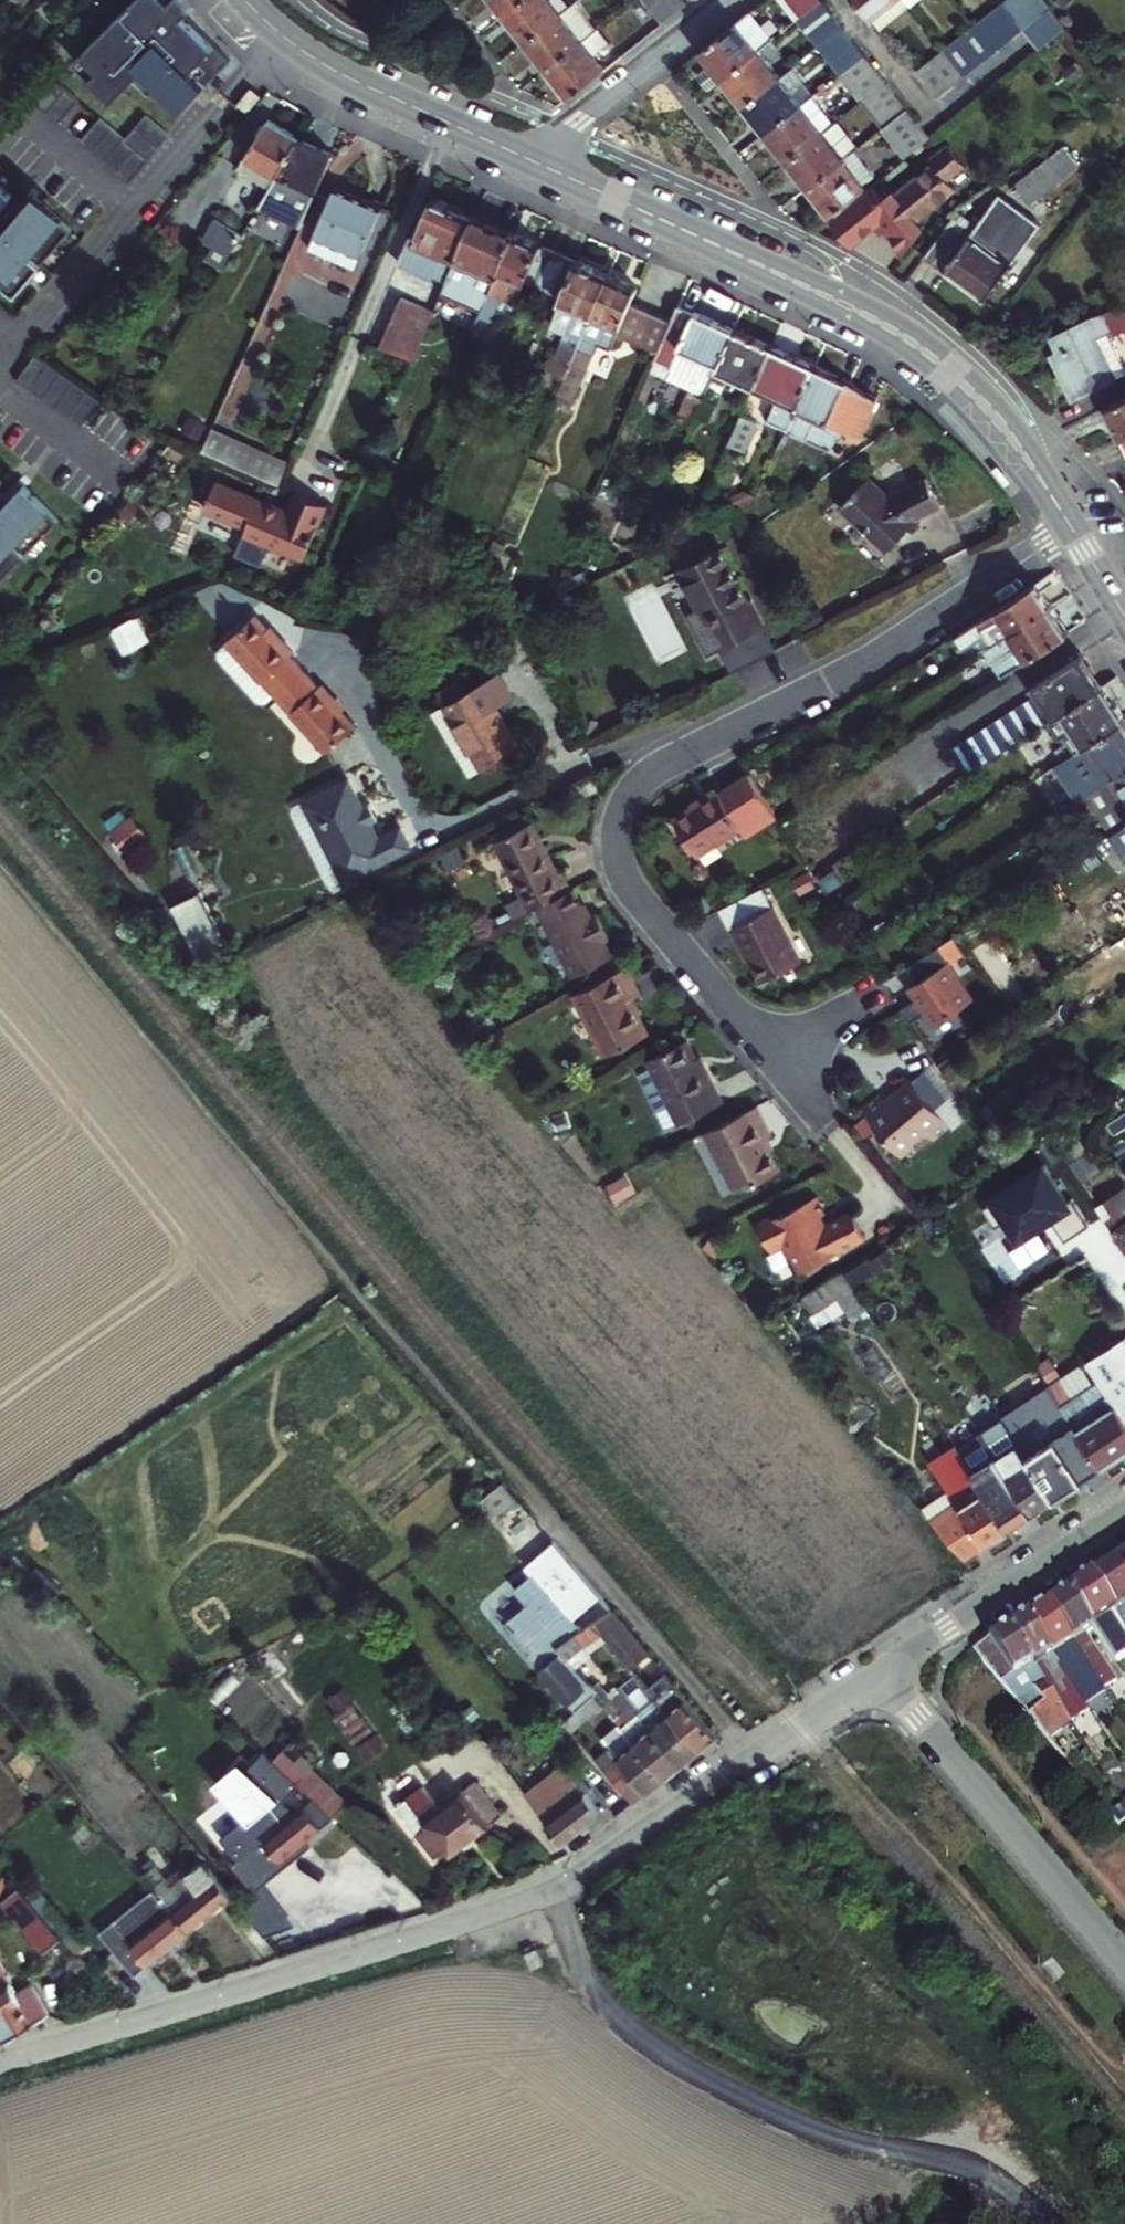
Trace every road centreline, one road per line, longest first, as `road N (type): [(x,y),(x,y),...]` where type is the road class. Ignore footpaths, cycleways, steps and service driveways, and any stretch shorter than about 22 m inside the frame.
road 1 (residential): [(770,1051),(631,886),(619,850),(627,796),(662,764),(885,650),(1074,531)]
road 2 (secondary): [(1074,531),(978,396),(902,334),(543,166)]
road 3 (unclassified): [(549,1889),(595,1985),(655,2040),(799,2117),(992,2173),(1072,2223)]
road 4 (unclassified): [(0,2063),(549,1889)]
road 5 (residential): [(549,1889),(881,1674)]
road 6 (residential): [(881,1674),(1124,1964)]
road 7 (secondary): [(543,166),(323,65),(244,0)]
road 8 (residential): [(1124,1514),(881,1674)]
road 9 (residential): [(727,0),(578,117),(543,166)]
road 10 (residential): [(770,1051),(878,996)]

